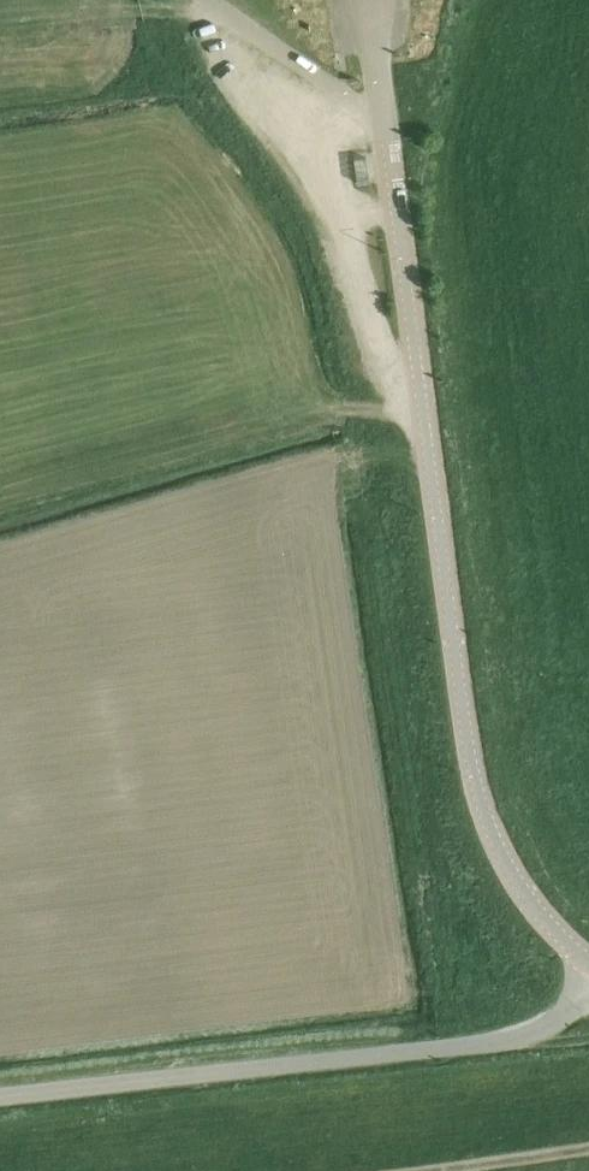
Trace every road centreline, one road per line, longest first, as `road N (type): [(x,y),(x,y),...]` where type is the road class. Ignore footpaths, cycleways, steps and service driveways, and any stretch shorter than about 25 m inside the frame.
road 1 (tertiary): [(588,961),(532,905),(478,786),(379,101)]
road 2 (tertiary): [(588,993),(538,1036),(0,1096)]
road 3 (unclassified): [(379,101),(364,104),(208,0)]

